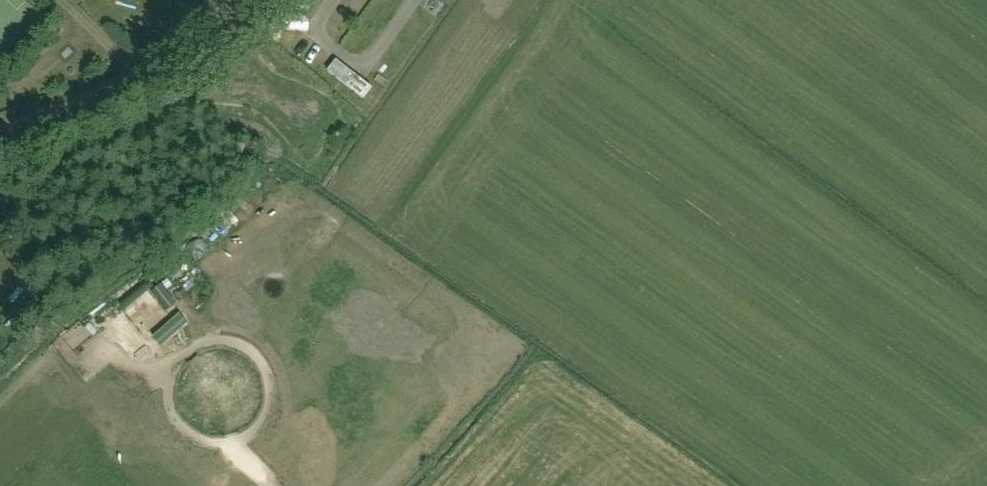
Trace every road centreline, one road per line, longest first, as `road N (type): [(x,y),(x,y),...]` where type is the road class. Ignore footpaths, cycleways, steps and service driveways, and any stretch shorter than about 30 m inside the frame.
road 1 (unclassified): [(0,136),(142,79),(233,0)]

